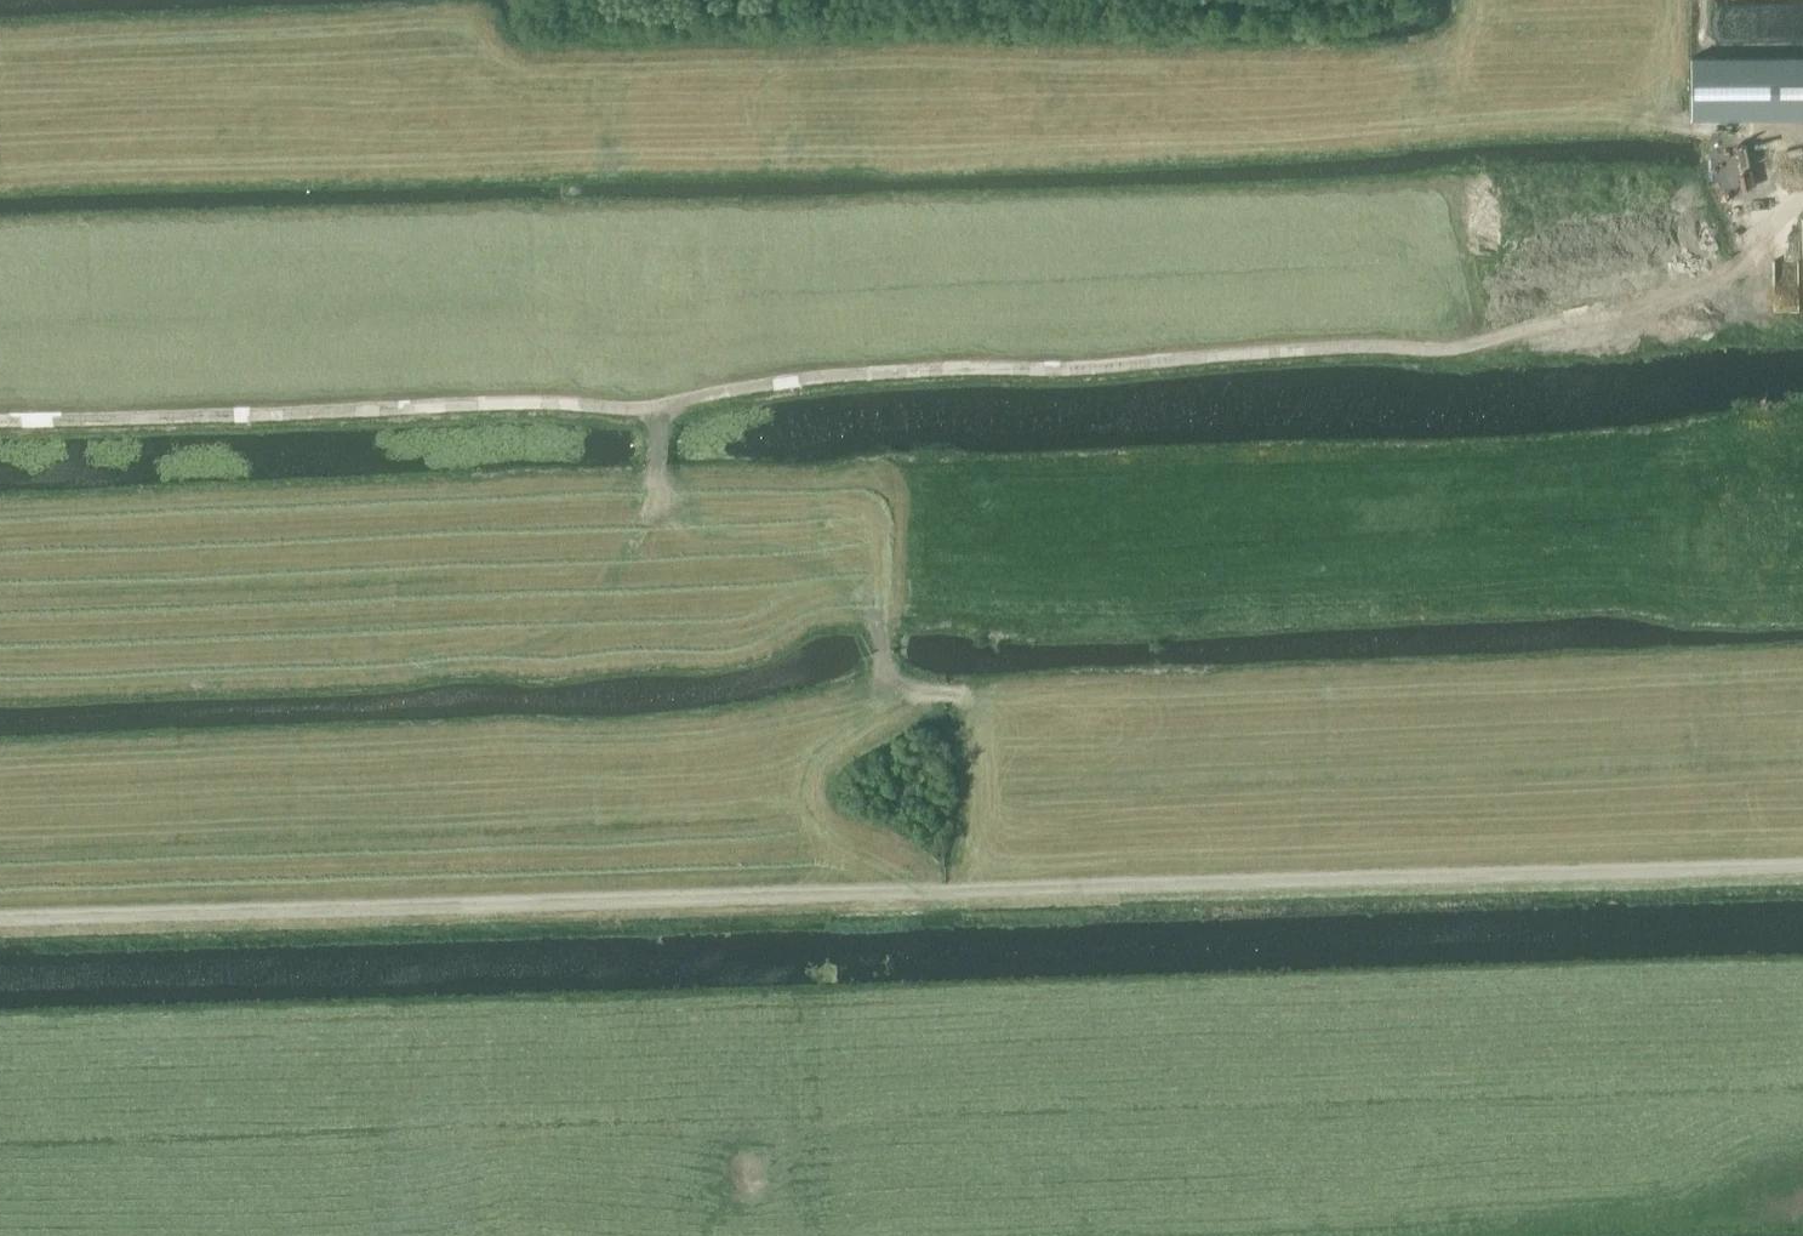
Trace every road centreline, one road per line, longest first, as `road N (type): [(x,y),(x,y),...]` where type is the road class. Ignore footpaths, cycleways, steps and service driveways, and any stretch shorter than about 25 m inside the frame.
road 1 (track): [(1802,200),(1732,268),(1475,337),(1200,346),(1059,360),(877,362),(608,398),(0,413)]

